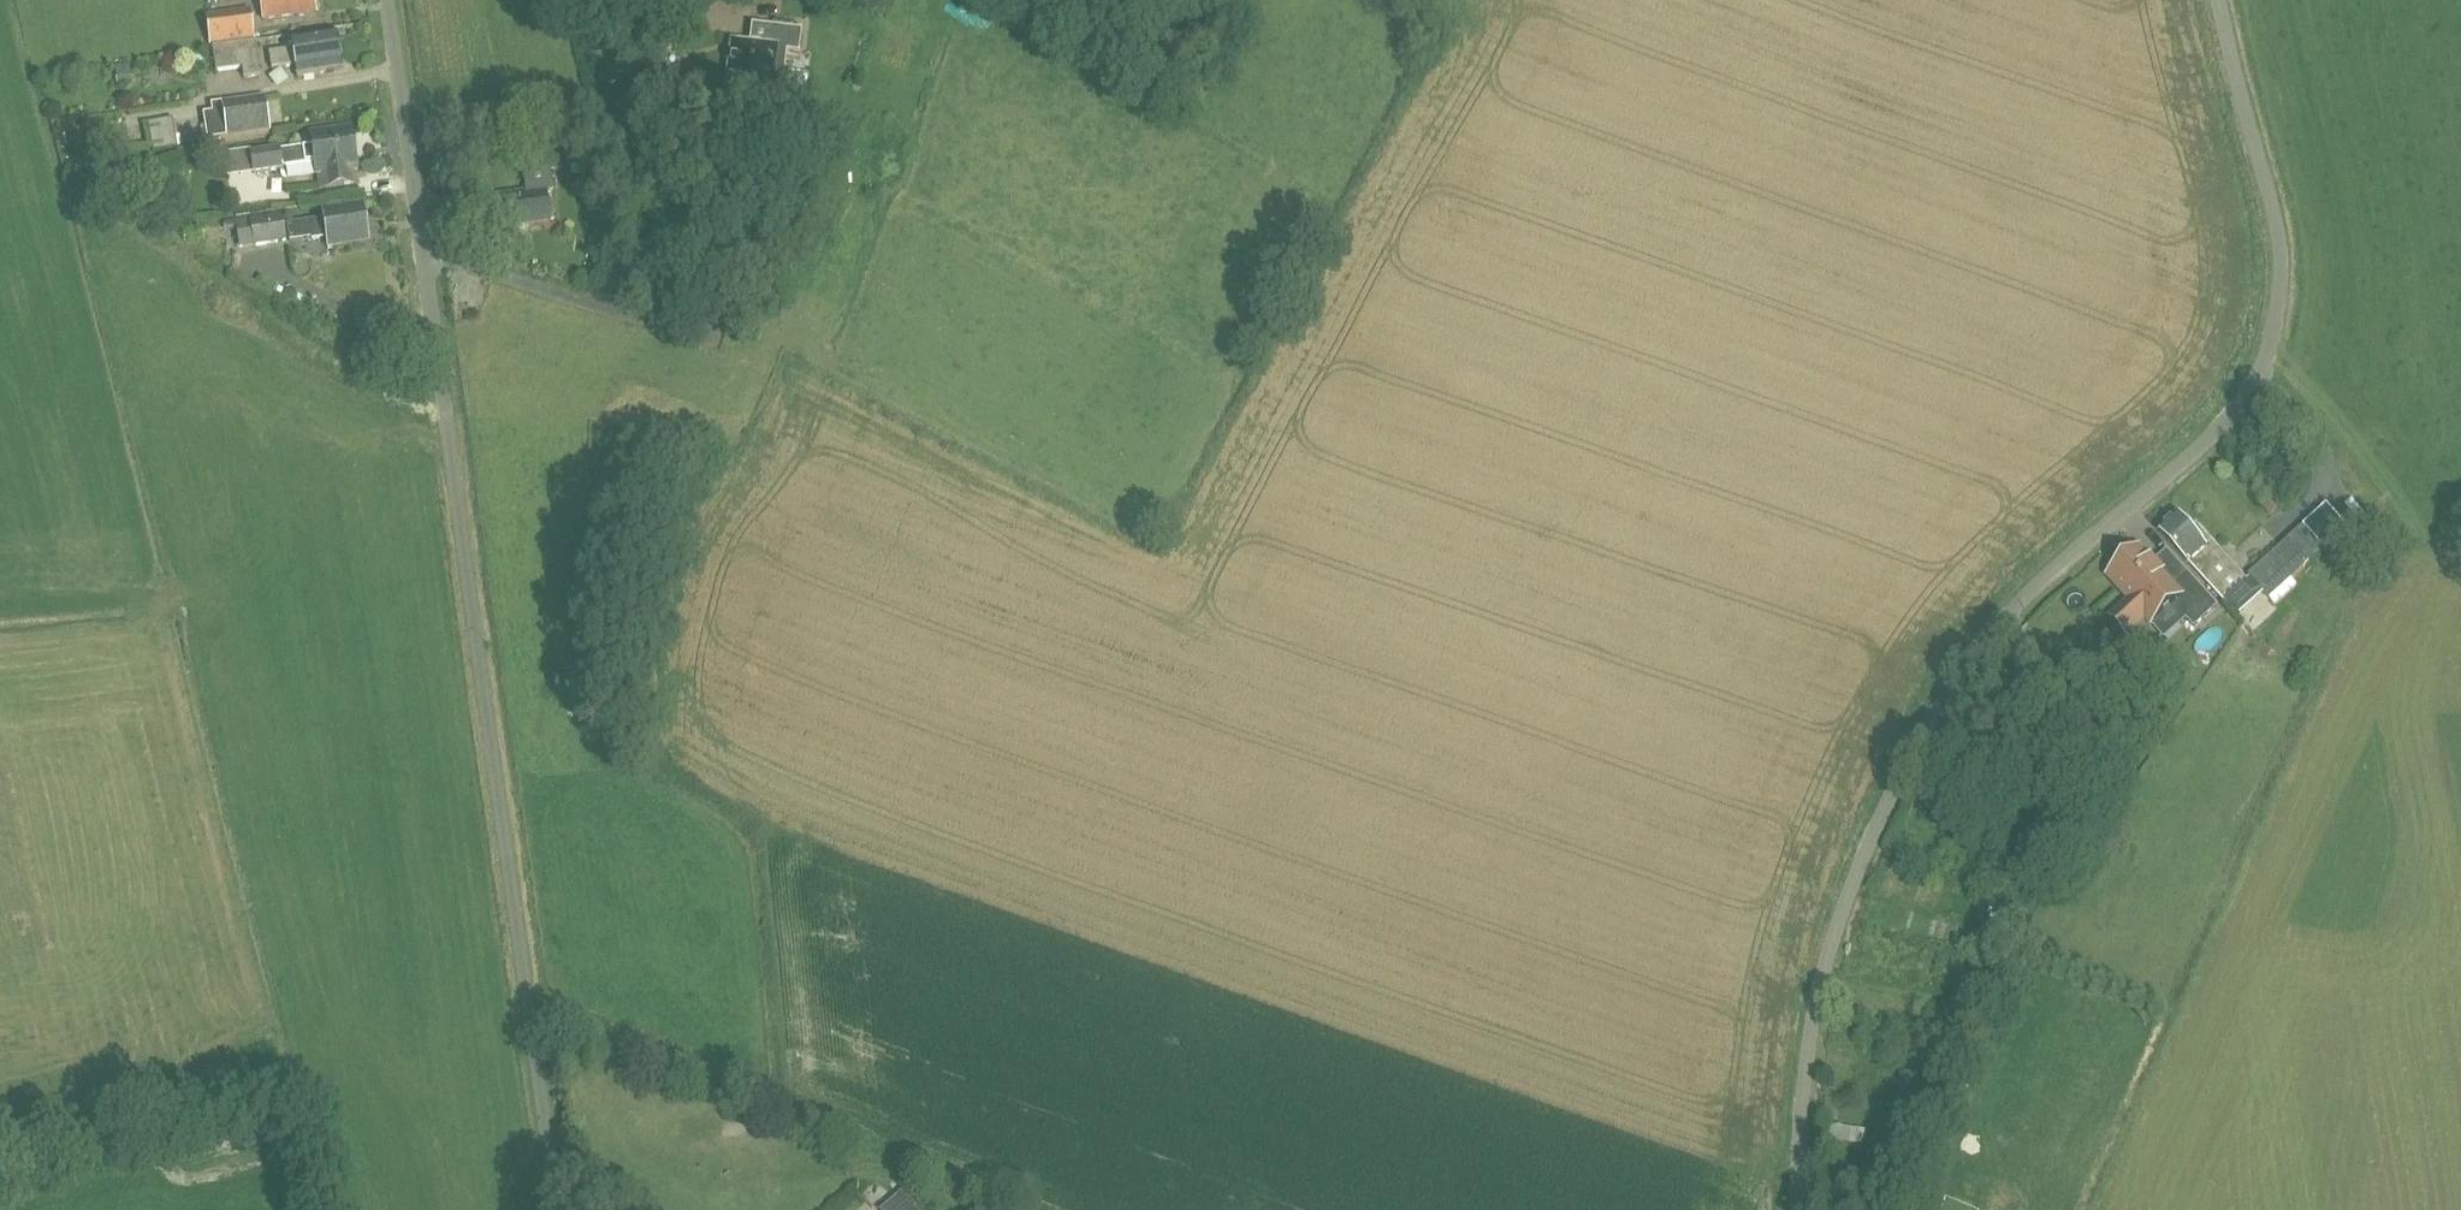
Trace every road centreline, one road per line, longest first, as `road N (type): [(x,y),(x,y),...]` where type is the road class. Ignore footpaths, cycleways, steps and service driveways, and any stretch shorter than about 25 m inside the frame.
road 1 (unclassified): [(1803,1209),(1816,1014),(1831,951),(1903,759),(1969,651),(2205,445),(2245,402),(2271,345),(2280,244),(2217,0)]
road 2 (unclassified): [(555,1209),(379,0)]

